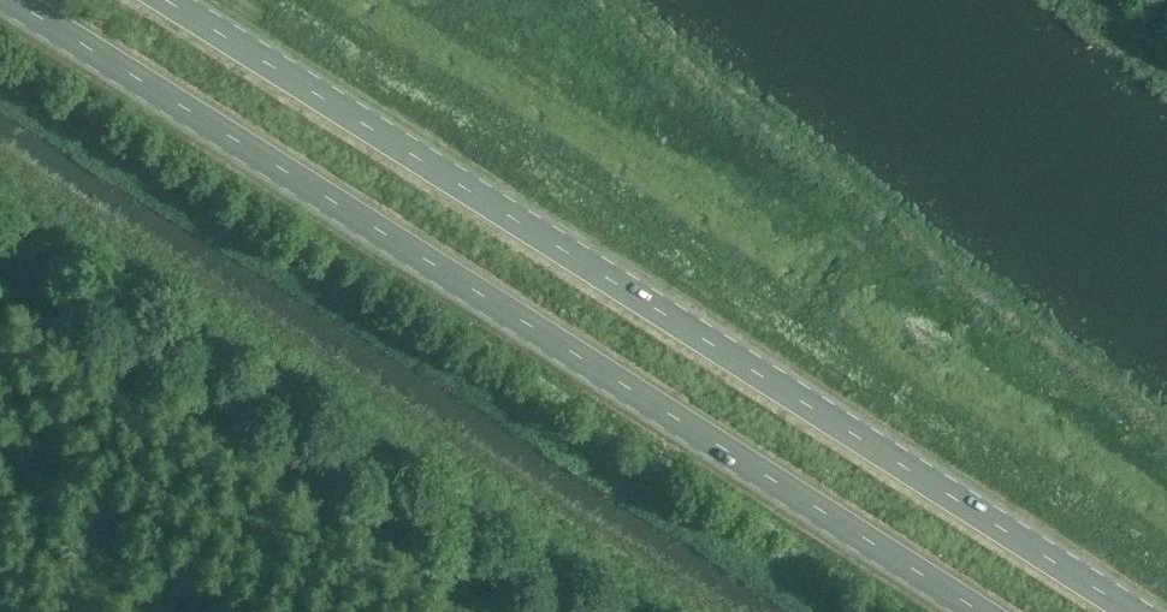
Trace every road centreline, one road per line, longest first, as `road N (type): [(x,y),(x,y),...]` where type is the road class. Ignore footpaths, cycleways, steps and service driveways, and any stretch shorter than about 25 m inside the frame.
road 1 (primary): [(1130,611),(159,0)]
road 2 (primary): [(10,0),(972,611)]

